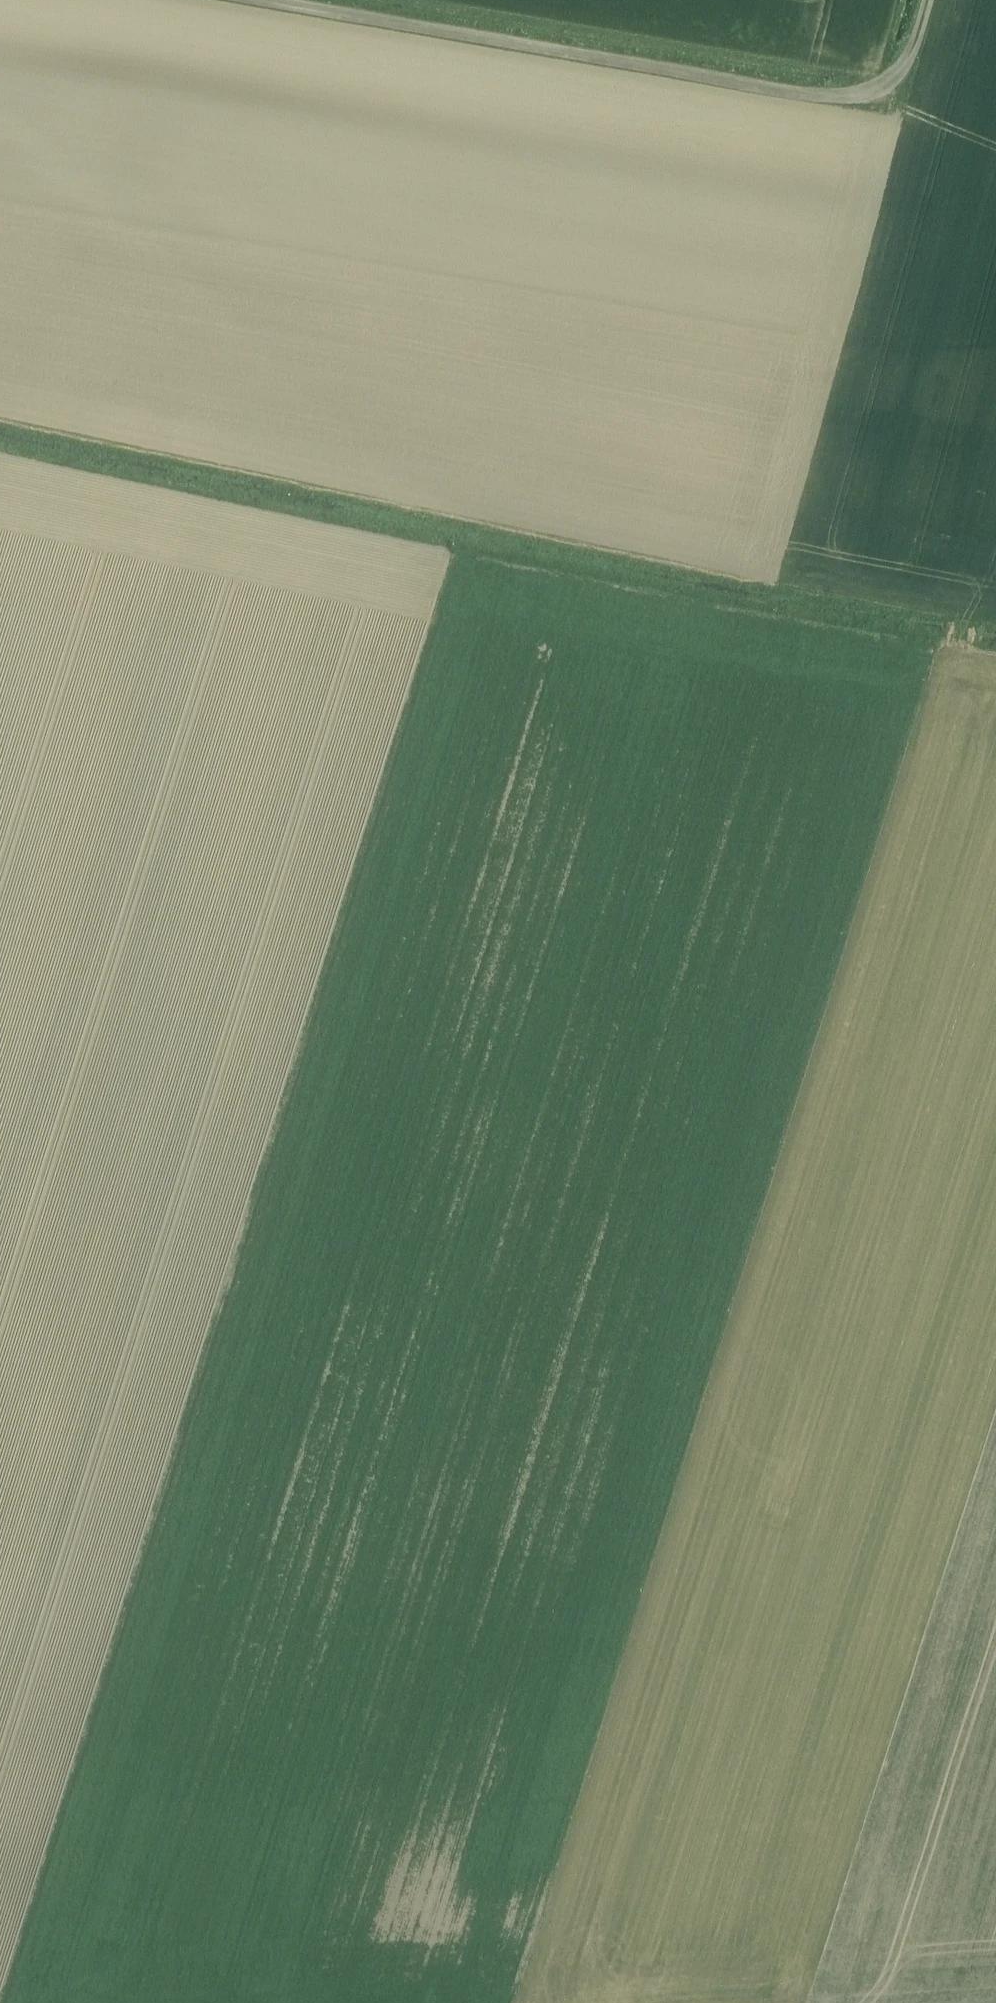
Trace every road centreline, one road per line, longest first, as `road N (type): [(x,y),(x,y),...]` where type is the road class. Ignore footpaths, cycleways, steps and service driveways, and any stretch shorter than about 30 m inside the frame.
road 1 (track): [(932,0),(899,82),(873,96),(832,96),(277,0)]

